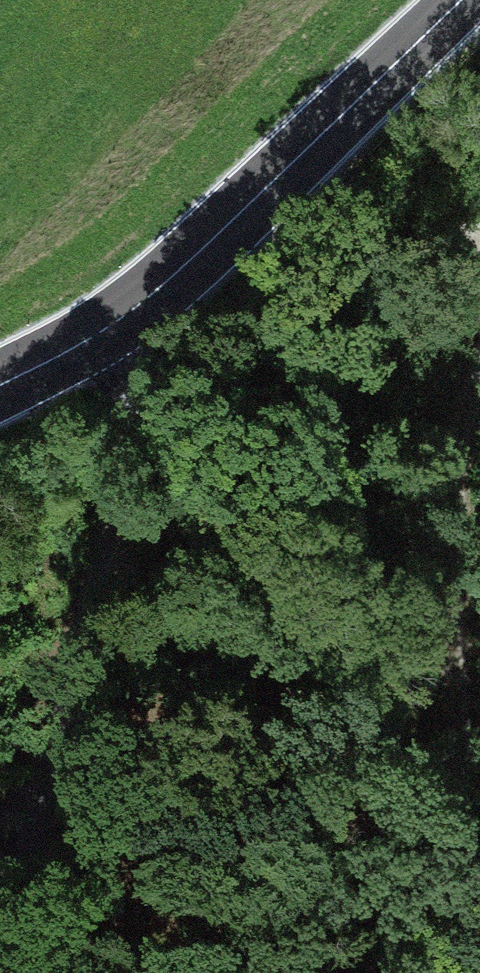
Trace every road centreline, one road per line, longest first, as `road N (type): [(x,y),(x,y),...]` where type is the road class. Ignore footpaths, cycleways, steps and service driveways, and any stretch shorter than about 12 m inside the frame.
road 1 (track): [(149,310),(0,933)]
road 2 (tertiary): [(453,0),(149,310),(95,346),(0,386)]
road 3 (track): [(479,864),(459,742),(451,557),(457,472),(479,393)]

